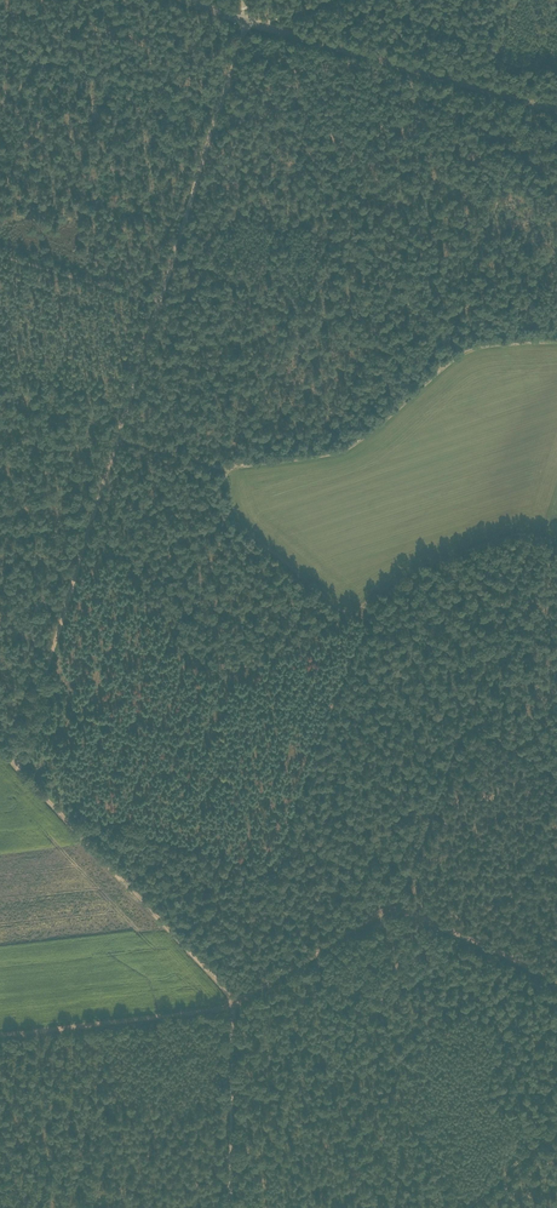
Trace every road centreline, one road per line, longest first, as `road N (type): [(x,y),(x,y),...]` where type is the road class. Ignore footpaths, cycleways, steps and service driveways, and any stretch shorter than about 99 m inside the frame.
road 1 (track): [(465,724),(529,535),(424,565),(348,612),(234,521)]
road 2 (track): [(234,521),(218,518),(202,552),(207,674),(147,834),(61,815)]
road 3 (track): [(232,1183),(250,1178),(520,962)]
road 4 (tertiary): [(556,110),(245,21)]
road 5 (track): [(434,374),(536,104)]
road 6 (track): [(271,870),(370,615),(362,606)]
road 7 (track): [(61,815),(233,1002)]
road 8 (track): [(16,765),(89,526)]
road 9 (track): [(233,1002),(0,1035)]
road 10 (track): [(158,307),(215,114)]
road 11 (track): [(465,724),(396,906)]
road 12 (track): [(396,906),(233,1002)]
road 13 (track): [(233,1002),(232,1183)]
road 14 (track): [(215,114),(45,66)]
road 15 (track): [(556,978),(396,906)]
road 16 (track): [(0,261),(158,307)]
road 17 (track): [(117,438),(158,307)]
road 18 (track): [(396,906),(271,870)]
road 19 (track): [(147,834),(271,870)]

